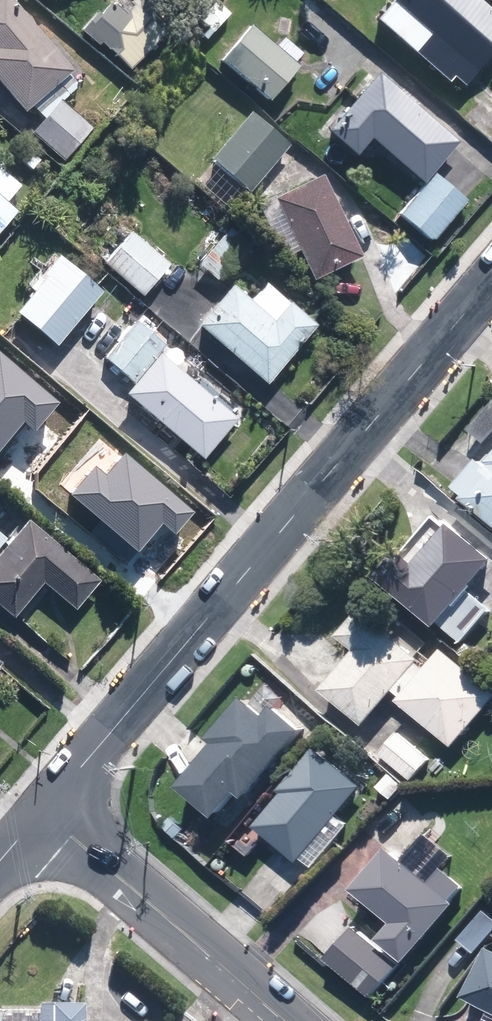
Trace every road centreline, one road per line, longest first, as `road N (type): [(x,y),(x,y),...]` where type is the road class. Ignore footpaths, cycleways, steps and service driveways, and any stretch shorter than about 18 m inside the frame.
road 1 (residential): [(491,287),(45,816)]
road 2 (residential): [(45,816),(286,1020)]

